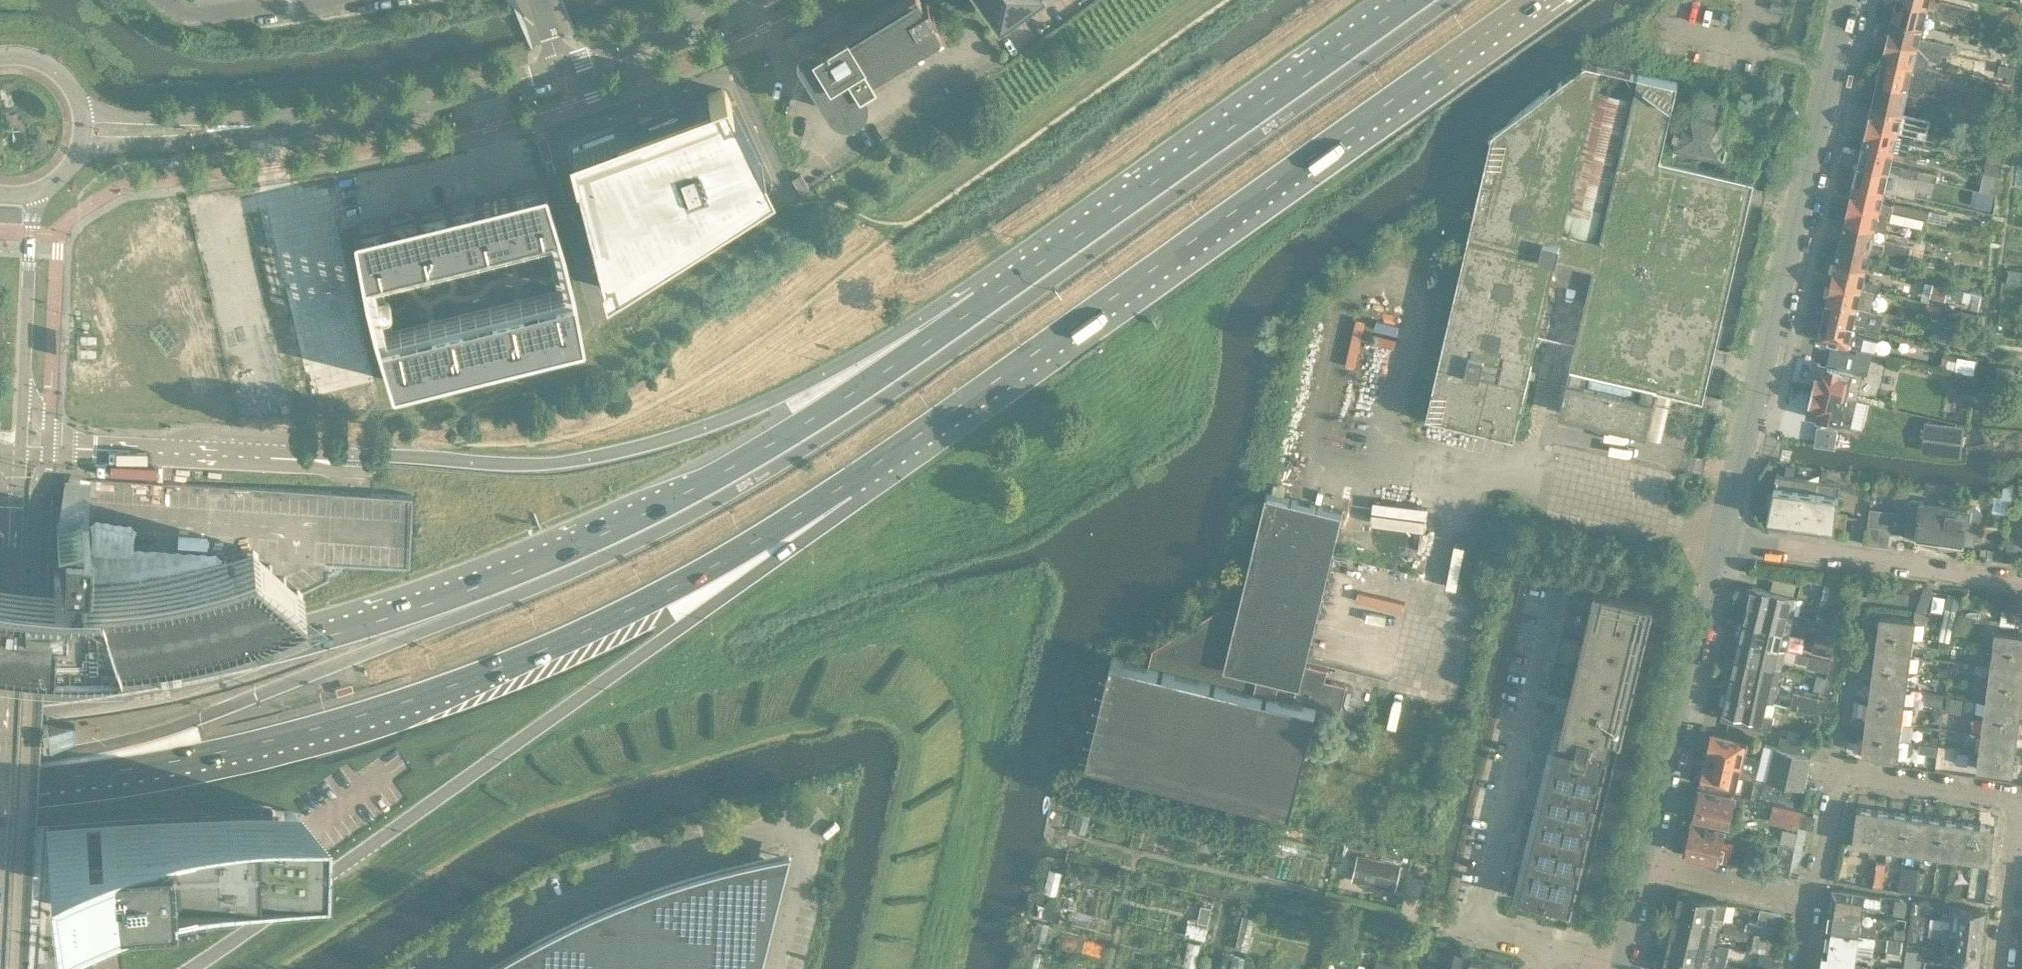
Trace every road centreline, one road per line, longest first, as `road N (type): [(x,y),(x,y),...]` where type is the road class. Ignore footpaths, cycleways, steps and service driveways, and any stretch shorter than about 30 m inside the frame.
road 1 (trunk): [(1081,230),(776,442),(562,554),(303,645),(195,670),(0,694)]
road 2 (trunk): [(1081,230),(777,396),(594,457),(518,464),(22,442)]
road 3 (trunk): [(0,786),(248,744),(424,696),(651,597),(842,487)]
road 4 (trunk): [(842,487),(1538,0)]
road 5 (trunk): [(195,968),(805,538),(842,487)]
road 6 (tertiary): [(1719,540),(1846,0)]
road 7 (residential): [(1549,948),(1476,932),(1558,597)]
road 8 (tertiary): [(0,849),(22,442)]
road 9 (trunk): [(1409,0),(1081,230)]
road 10 (tertiary): [(1642,865),(1719,540)]
road 11 (residential): [(1814,902),(1842,777),(2021,805)]
road 12 (residential): [(2021,580),(1719,540)]
road 13 (tertiary): [(560,67),(469,93),(303,121)]
road 14 (tertiary): [(22,442),(33,191)]
road 15 (tertiary): [(79,147),(212,139),(303,121)]
road 16 (tertiary): [(303,121),(82,113)]
road 17 (tertiary): [(736,0),(560,67)]
road 18 (residential): [(1814,902),(1642,865)]
road 19 (residential): [(317,0),(199,16),(161,0)]
road 20 (residential): [(2021,841),(2003,968)]

